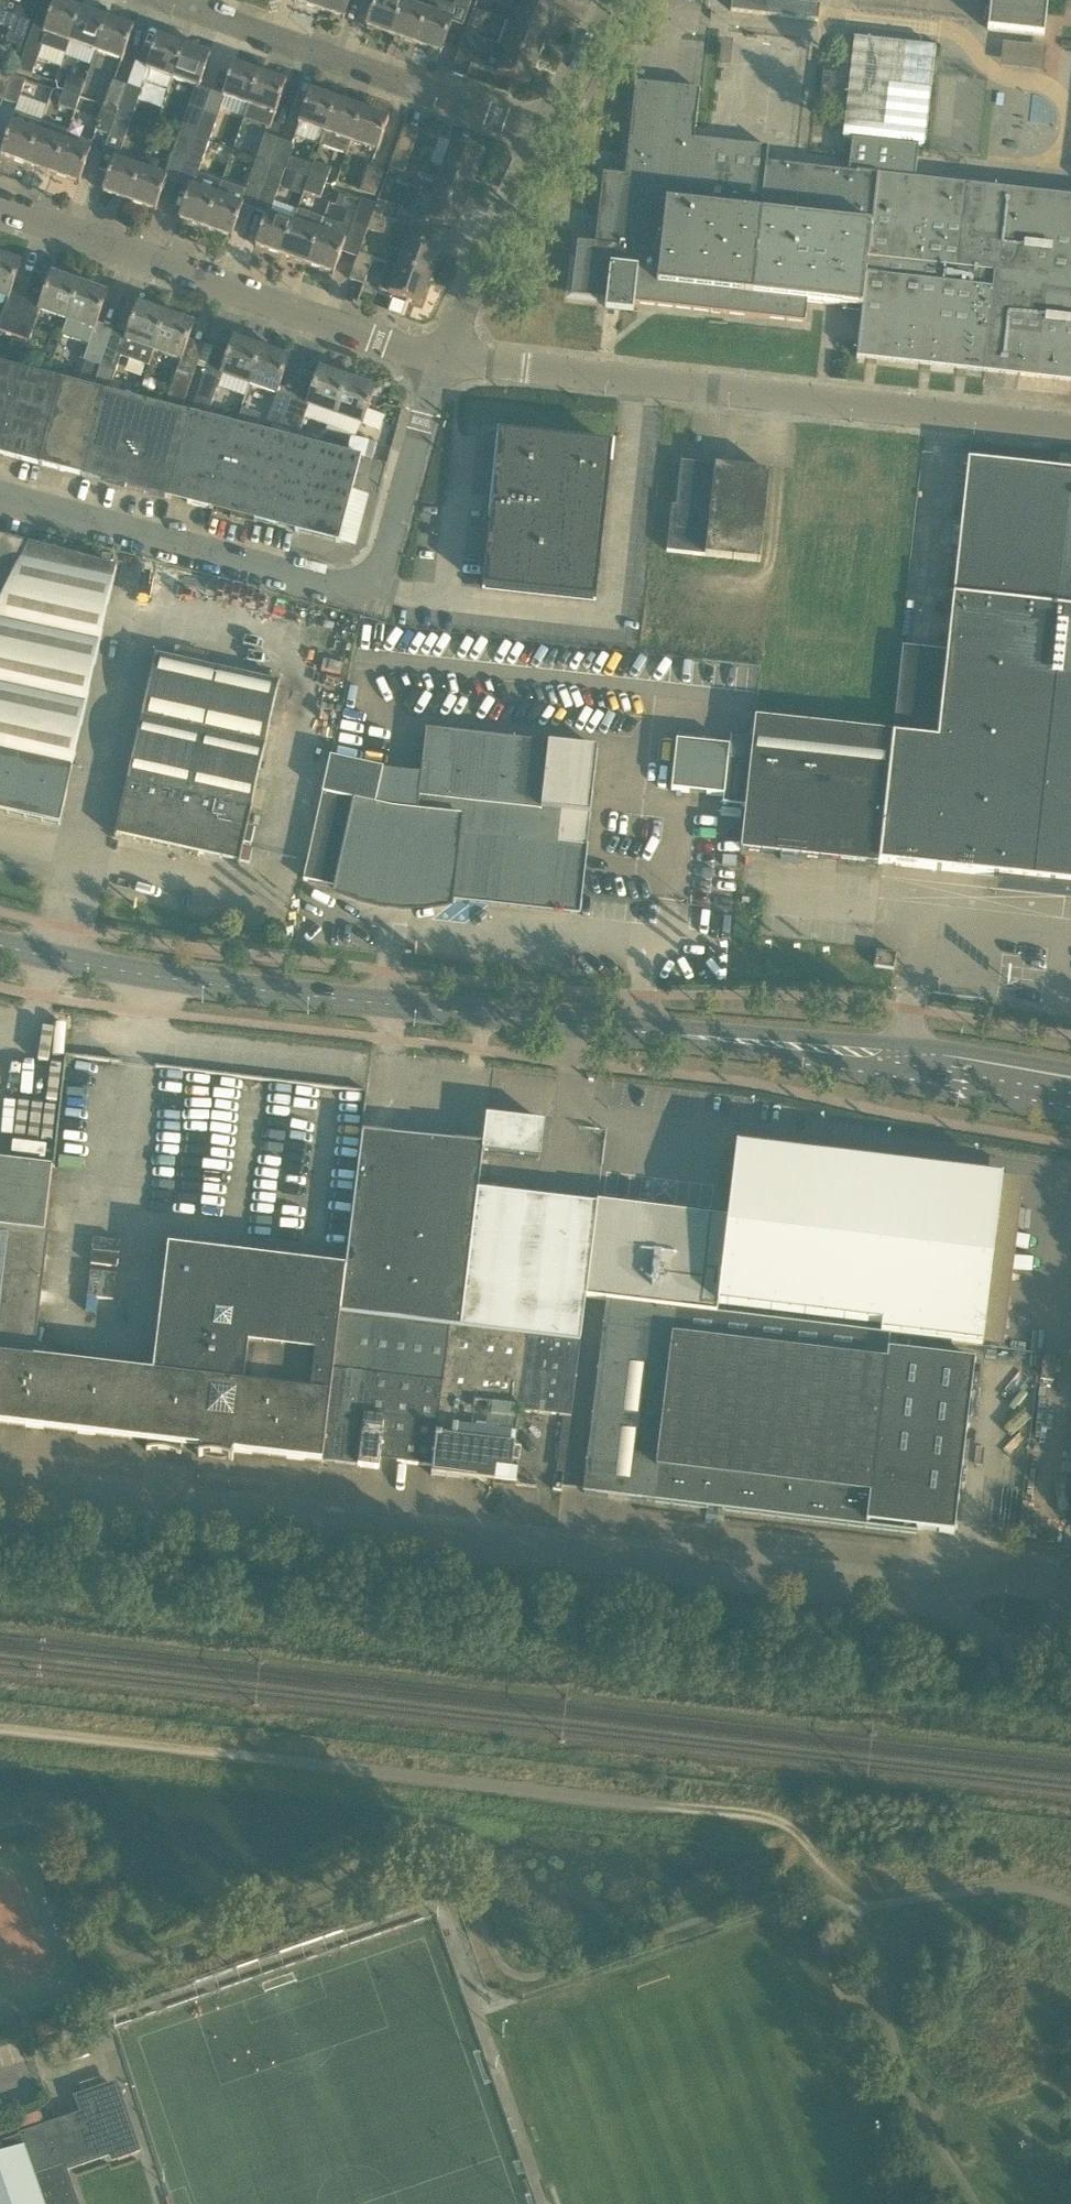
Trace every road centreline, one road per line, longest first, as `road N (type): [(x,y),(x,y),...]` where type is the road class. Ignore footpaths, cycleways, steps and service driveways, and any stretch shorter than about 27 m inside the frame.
road 1 (unclassified): [(950,1600),(0,1485)]
road 2 (tertiary): [(909,1059),(155,977),(0,946)]
road 3 (track): [(816,1893),(807,1843),(785,1823),(0,1734)]
road 4 (residential): [(1070,432),(442,362)]
road 5 (residential): [(442,362),(380,563),(368,579),(339,586),(0,493)]
road 6 (residential): [(442,362),(0,209)]
road 7 (residential): [(543,141),(165,0)]
road 8 (residential): [(442,362),(543,141)]
road 9 (unclassified): [(950,1600),(1005,1643),(1033,1648),(1050,1636),(1066,1605),(1054,1581),(993,1579)]
road 10 (residential): [(543,141),(611,0)]
road 11 (tertiary): [(920,1060),(977,1082),(1070,1098)]
road 12 (tertiary): [(1070,1069),(984,1055),(920,1060)]

